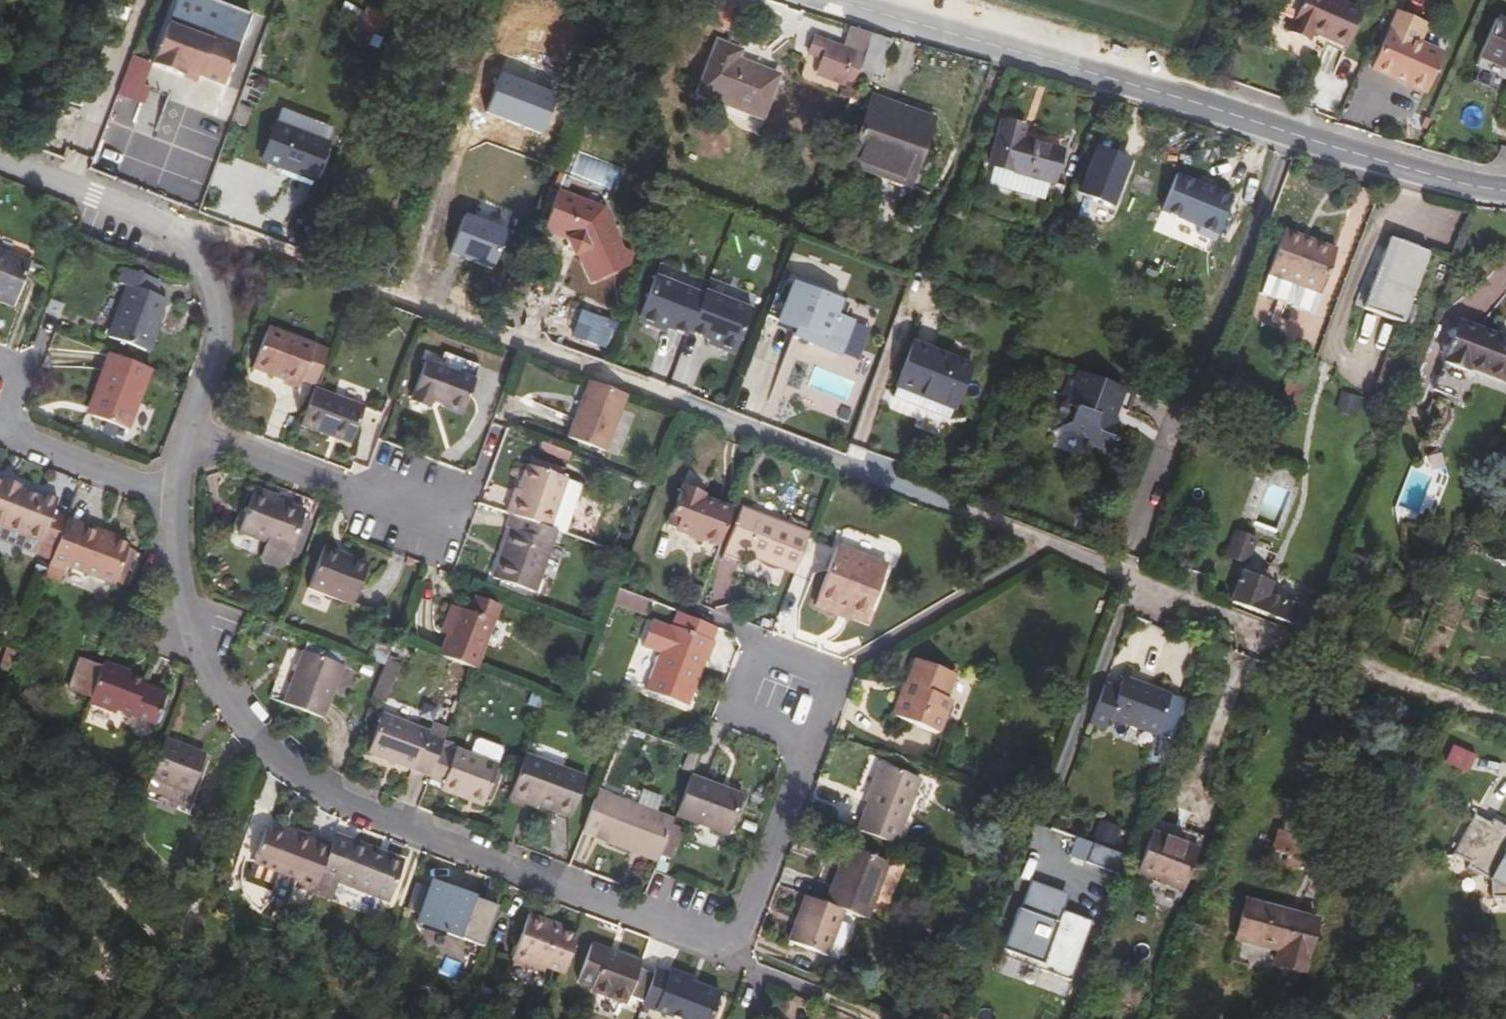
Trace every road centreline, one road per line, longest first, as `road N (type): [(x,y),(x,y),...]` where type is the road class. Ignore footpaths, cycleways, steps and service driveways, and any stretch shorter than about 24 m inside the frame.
road 1 (residential): [(807,744),(748,916),(727,931),(691,934),(352,803),(307,777),(226,694),(195,631),(177,562),(175,497),(221,348),(214,294),(176,227),(0,162)]
road 2 (residential): [(1505,192),(837,0)]
road 3 (residential): [(807,744),(832,675),(755,649)]
road 4 (residential): [(755,649),(733,717),(807,744)]

